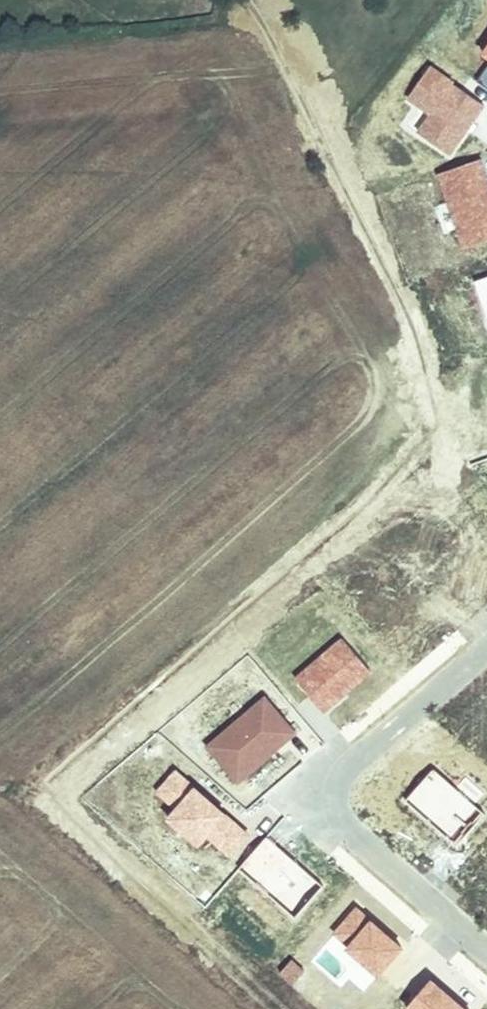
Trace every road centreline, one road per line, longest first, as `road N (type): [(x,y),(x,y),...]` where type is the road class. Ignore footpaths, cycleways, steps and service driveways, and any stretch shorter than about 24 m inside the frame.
road 1 (residential): [(486,644),(315,795),(486,952)]

